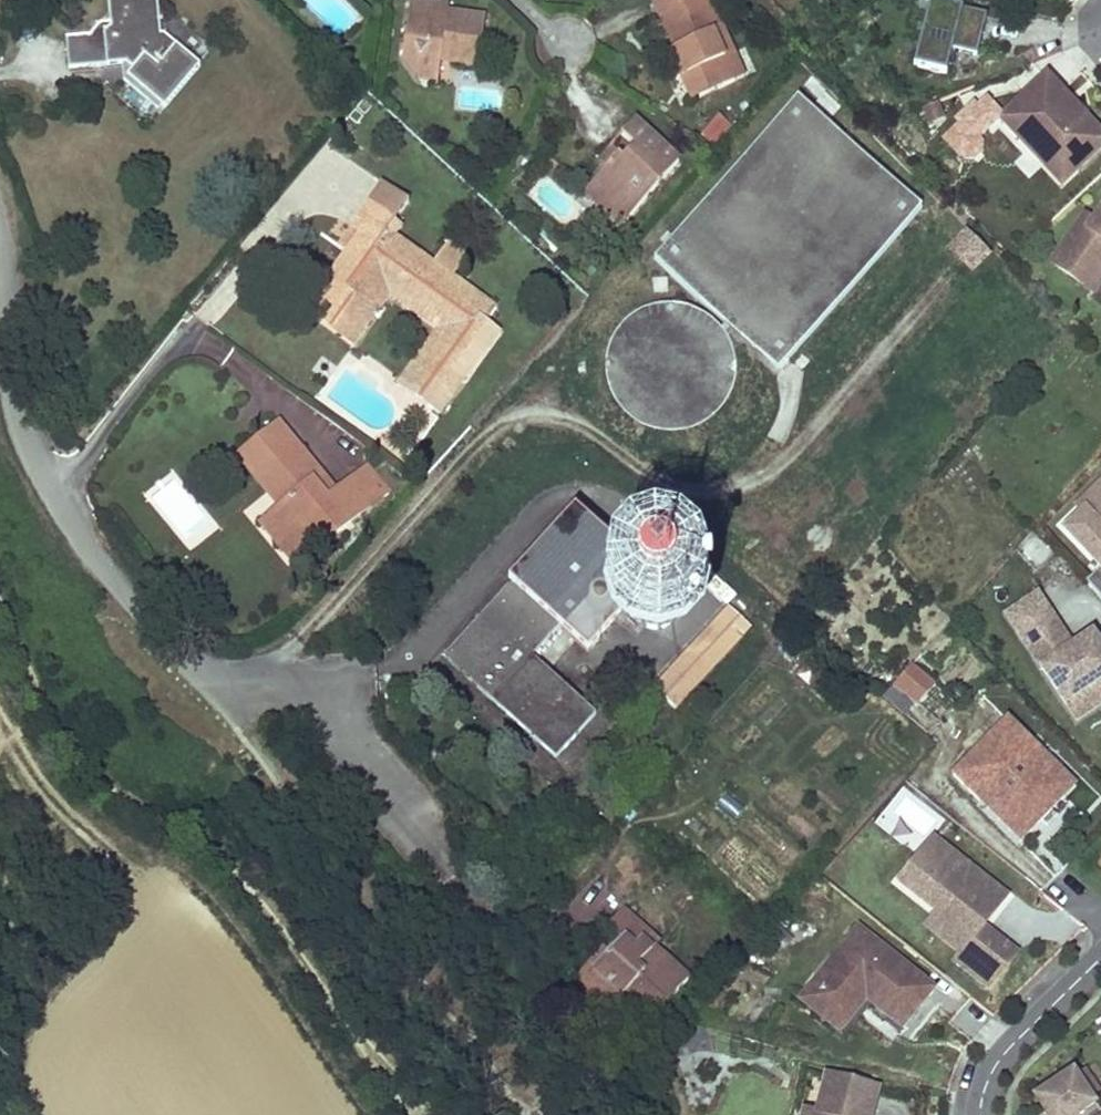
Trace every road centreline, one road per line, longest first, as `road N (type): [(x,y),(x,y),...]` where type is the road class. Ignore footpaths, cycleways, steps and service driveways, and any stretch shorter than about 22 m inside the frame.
road 1 (residential): [(0,265),(12,368),(47,480),(73,528),(211,685)]
road 2 (track): [(154,897),(65,814),(0,713)]
road 3 (residential): [(981,1114),(995,1063),(1100,956)]

